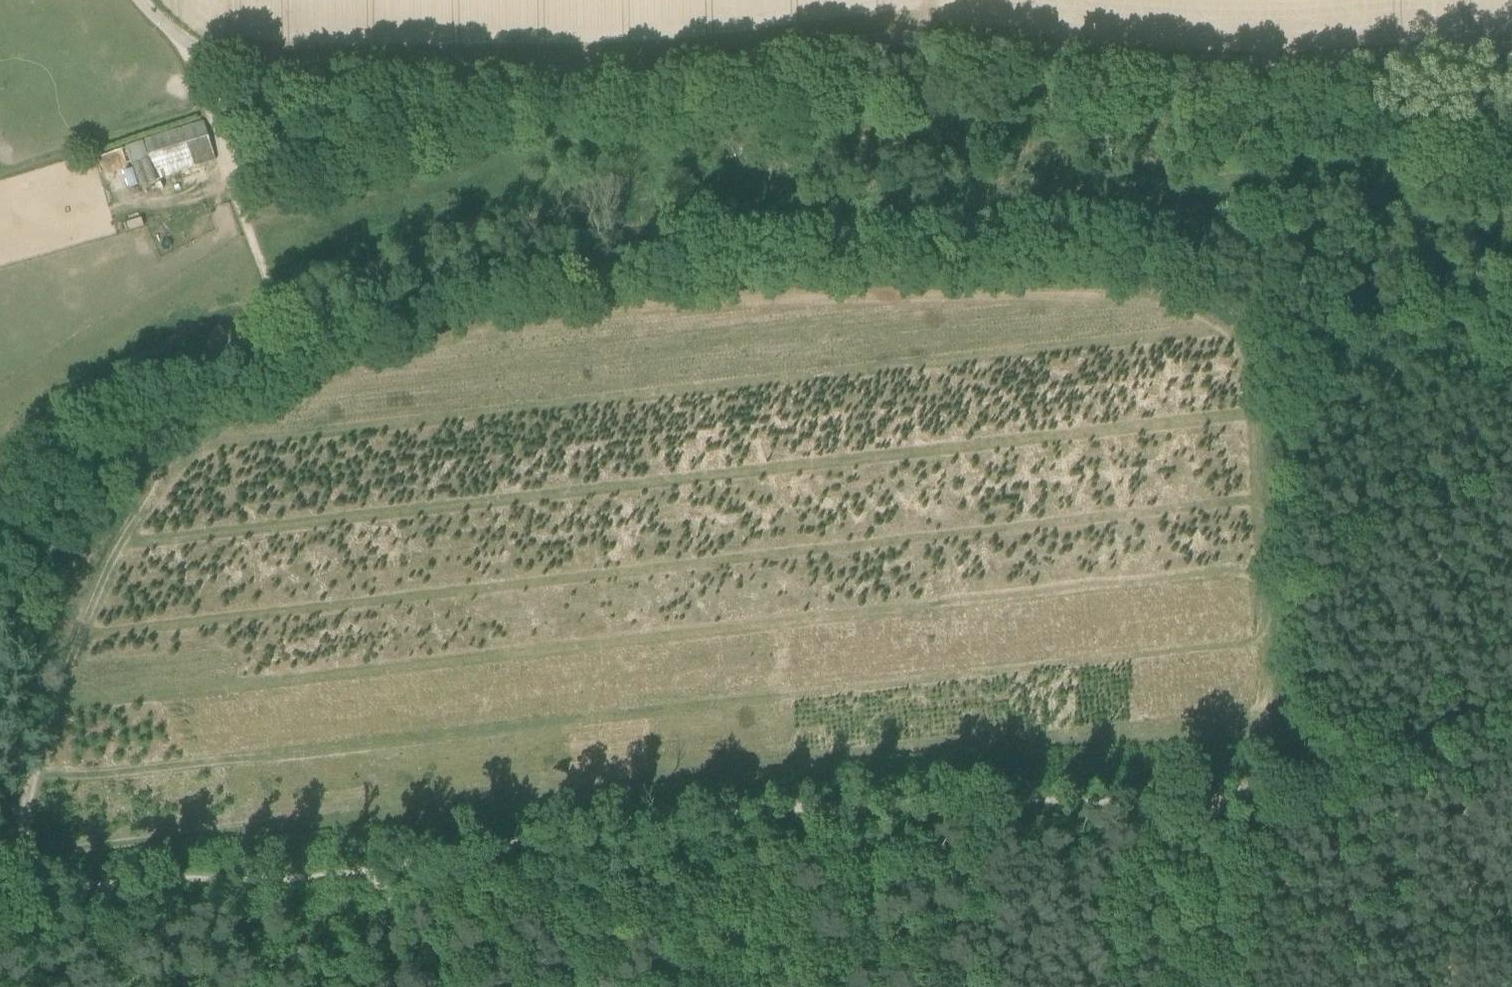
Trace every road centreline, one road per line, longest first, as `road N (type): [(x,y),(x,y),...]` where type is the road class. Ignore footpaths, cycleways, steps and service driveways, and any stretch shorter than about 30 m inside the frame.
road 1 (unclassified): [(1511,49),(1170,62),(1005,41),(874,38),(668,62),(264,61),(189,40),(142,0)]
road 2 (track): [(14,529),(47,464),(83,428),(275,334),(271,296),(189,40)]
road 3 (track): [(2,876),(23,818),(38,670),(5,581),(14,529)]

